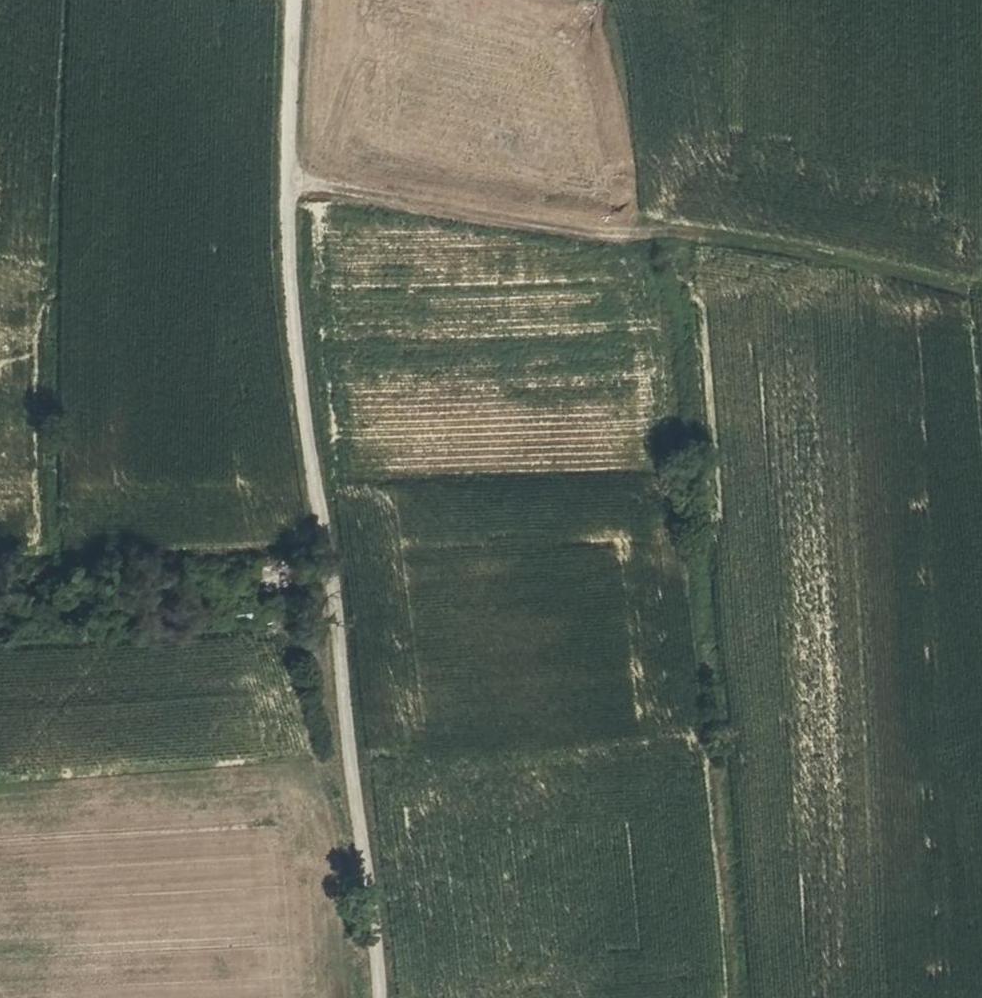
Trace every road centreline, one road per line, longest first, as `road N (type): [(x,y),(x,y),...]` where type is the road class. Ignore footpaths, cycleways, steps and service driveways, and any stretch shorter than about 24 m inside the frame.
road 1 (track): [(295,0),(284,173),(593,230),(687,236)]

